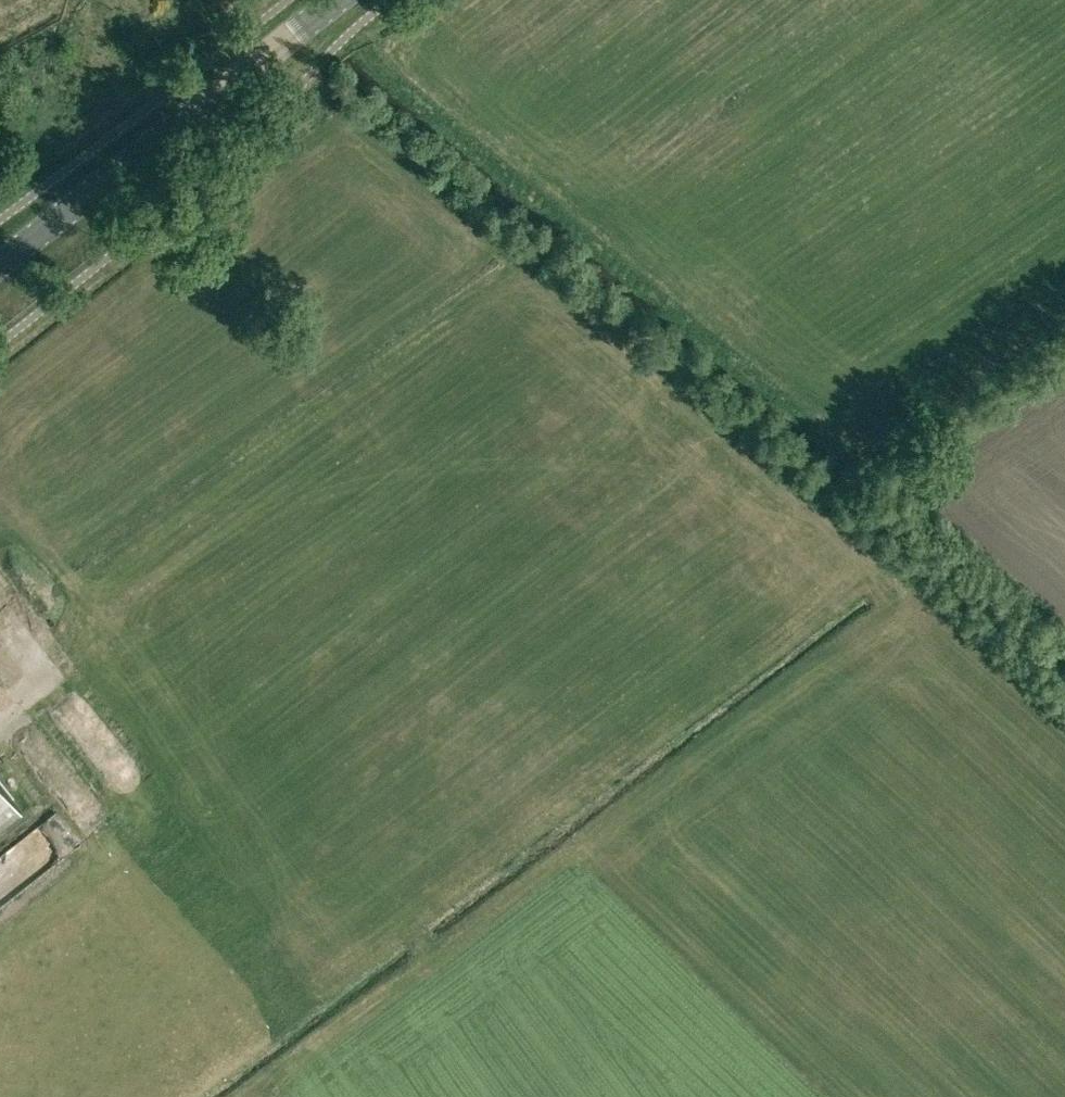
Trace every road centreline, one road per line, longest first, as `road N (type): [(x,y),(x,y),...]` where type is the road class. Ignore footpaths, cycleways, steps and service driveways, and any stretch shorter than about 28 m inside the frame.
road 1 (tertiary): [(0,264),(335,0)]

